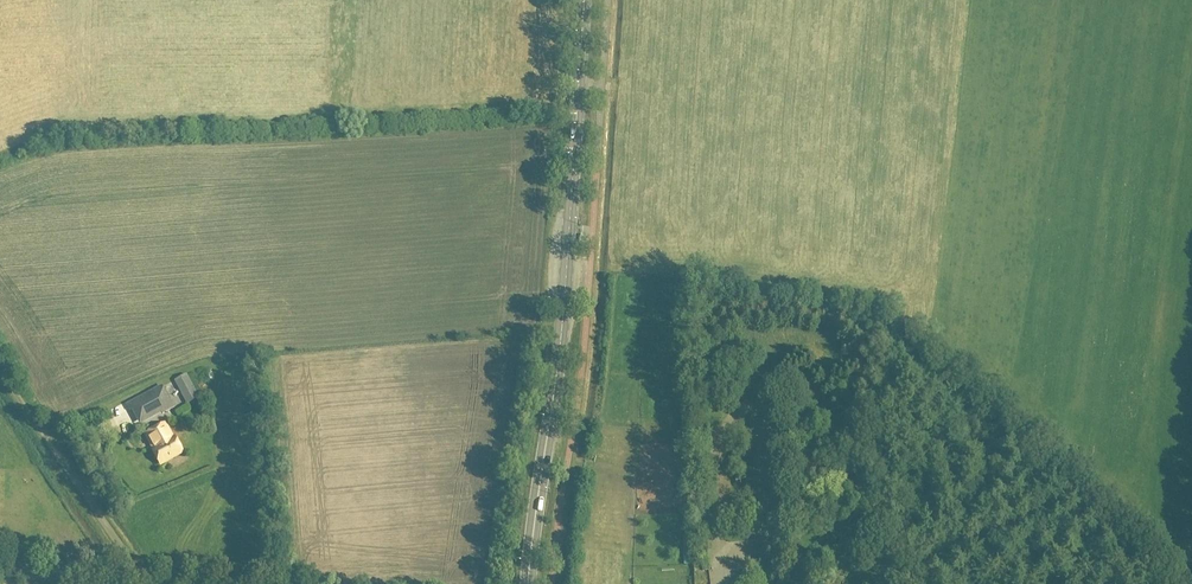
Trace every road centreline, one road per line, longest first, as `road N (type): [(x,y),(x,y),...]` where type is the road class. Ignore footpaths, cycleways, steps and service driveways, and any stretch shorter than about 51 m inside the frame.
road 1 (secondary): [(532,583),(565,315),(585,0)]
road 2 (residential): [(138,583),(0,568)]

